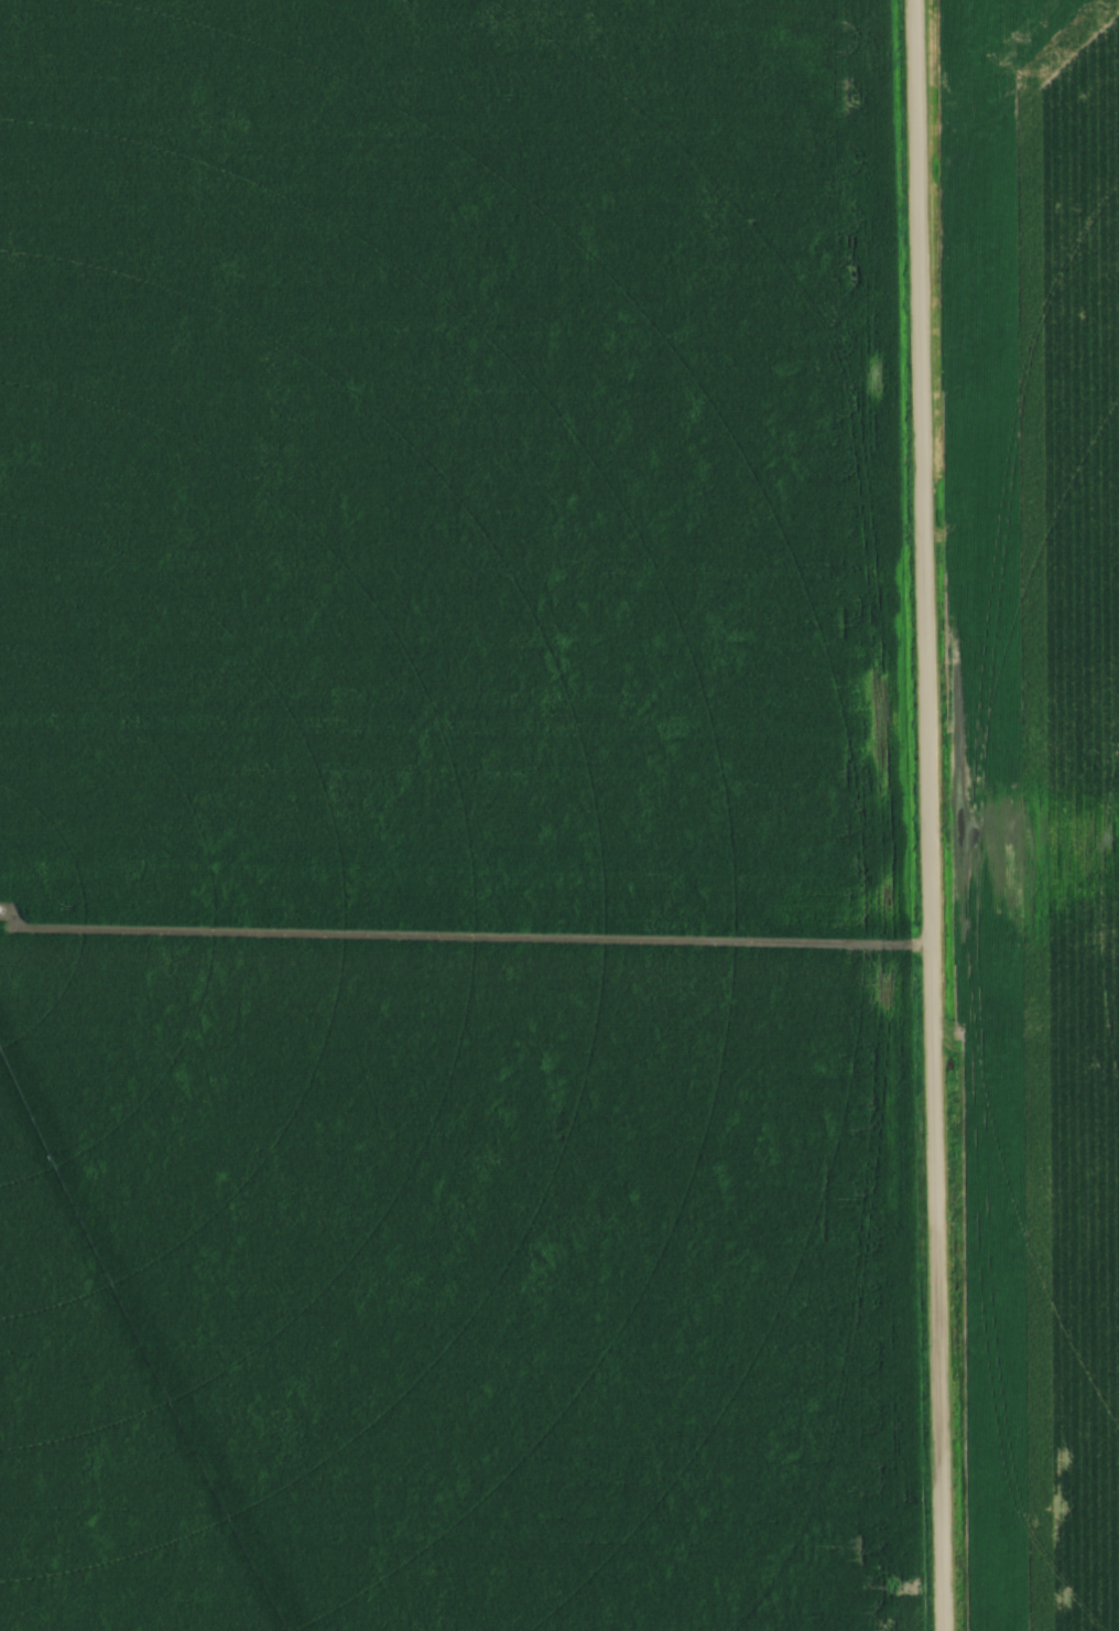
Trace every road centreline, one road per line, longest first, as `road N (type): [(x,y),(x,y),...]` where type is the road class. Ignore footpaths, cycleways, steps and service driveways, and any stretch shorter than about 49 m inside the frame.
road 1 (residential): [(936,1630),(909,0)]

